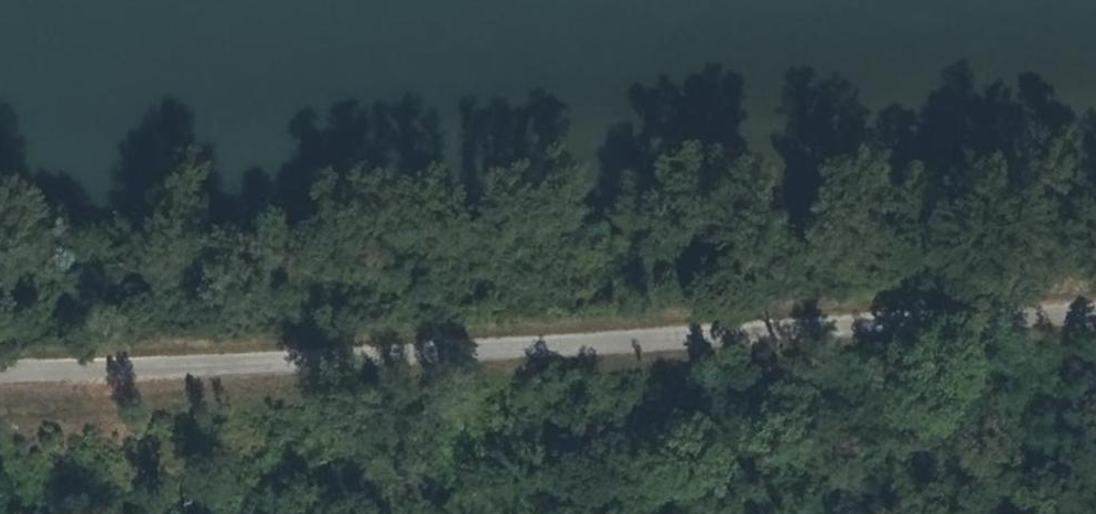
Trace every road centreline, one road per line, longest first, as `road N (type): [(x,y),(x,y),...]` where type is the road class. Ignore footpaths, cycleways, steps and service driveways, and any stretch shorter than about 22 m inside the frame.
road 1 (unclassified): [(0,381),(1095,323)]

